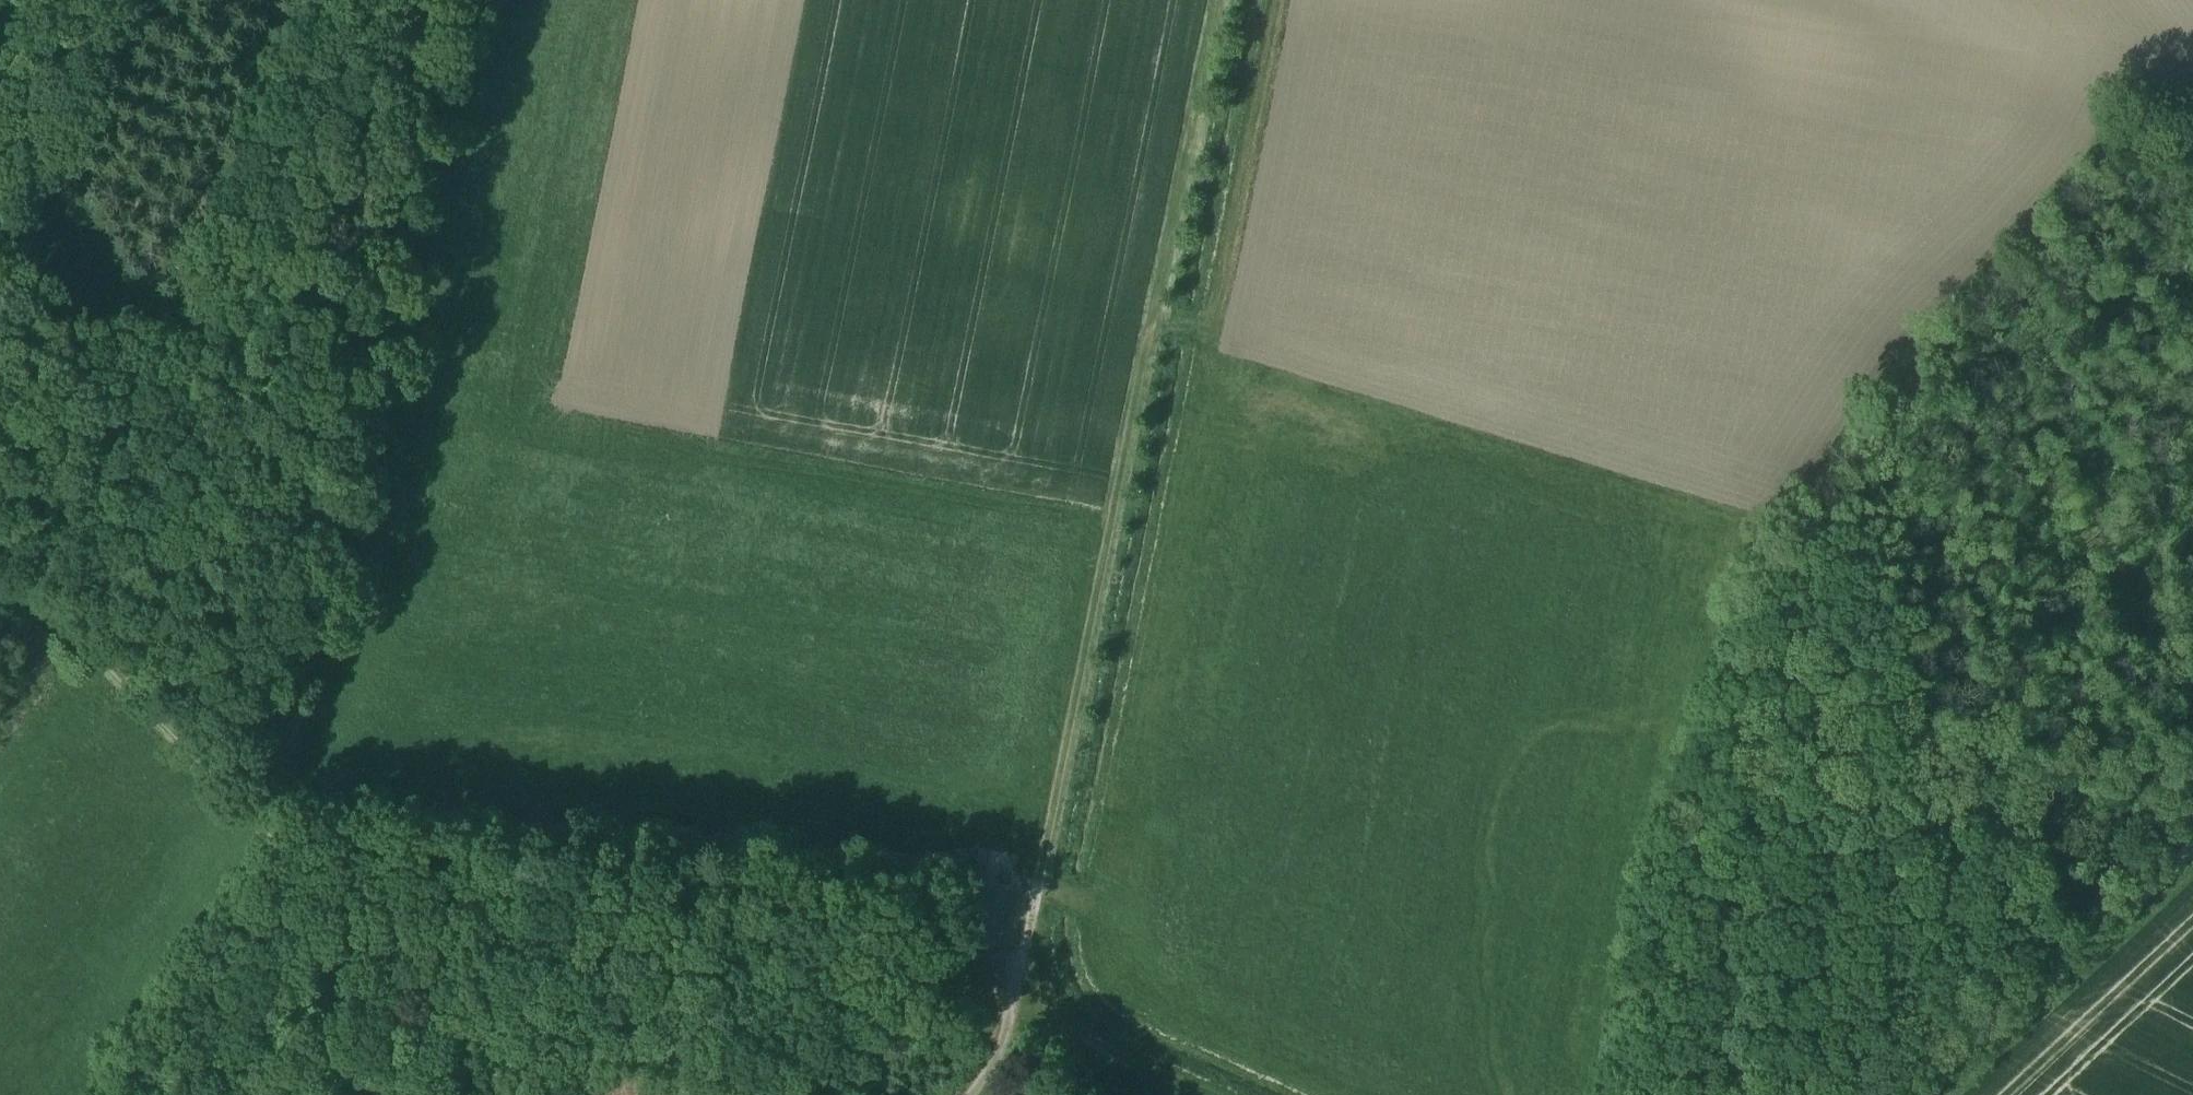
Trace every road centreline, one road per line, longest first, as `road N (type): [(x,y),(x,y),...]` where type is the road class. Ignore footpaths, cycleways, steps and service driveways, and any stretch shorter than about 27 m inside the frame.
road 1 (track): [(0,577),(105,636),(239,754),(572,1094)]
road 2 (unclassified): [(1898,1094),(2192,837)]
road 3 (track): [(961,1094),(997,1048),(996,1004),(1012,941)]

